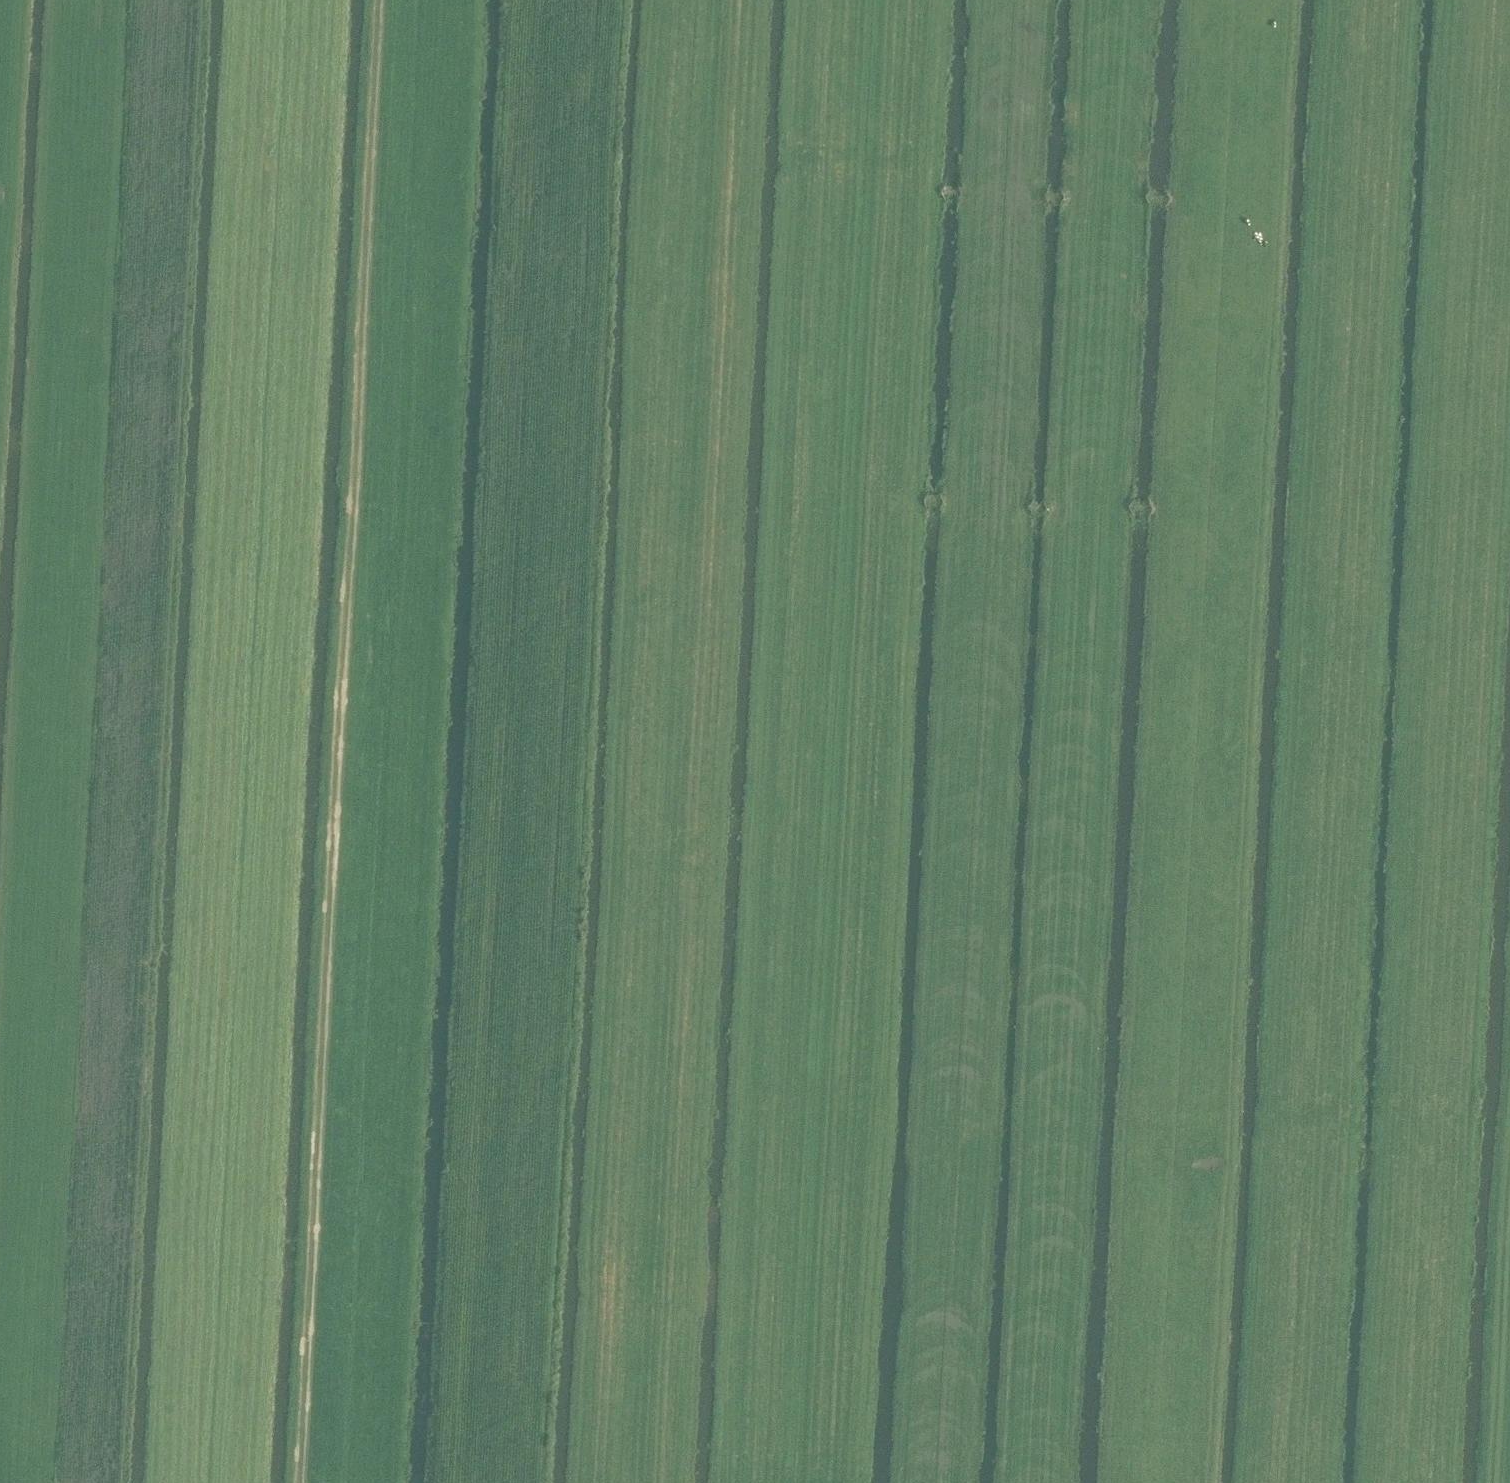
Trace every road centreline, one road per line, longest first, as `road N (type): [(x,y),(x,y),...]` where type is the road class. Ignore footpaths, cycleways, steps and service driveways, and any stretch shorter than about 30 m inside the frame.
road 1 (track): [(298,1482),(379,0)]
road 2 (track): [(1487,1482),(1509,1048)]

